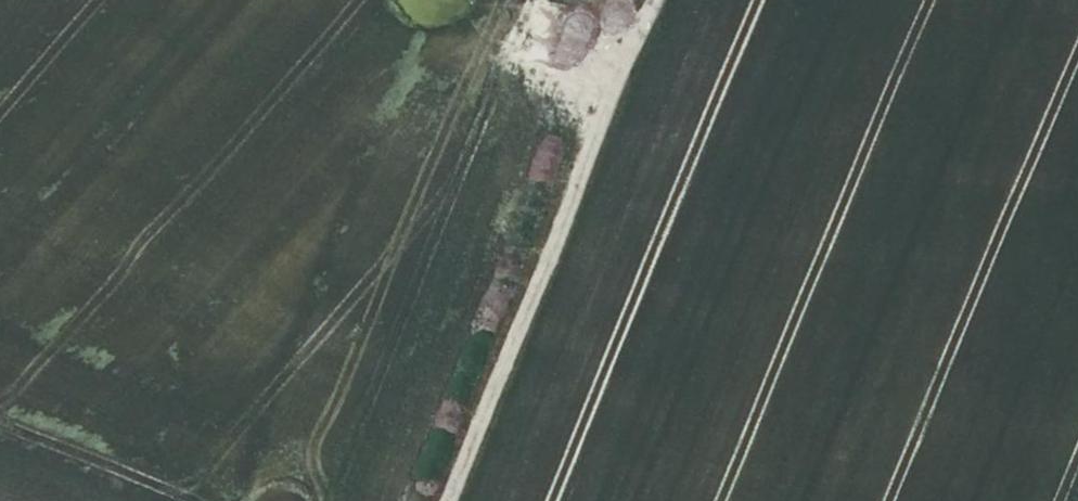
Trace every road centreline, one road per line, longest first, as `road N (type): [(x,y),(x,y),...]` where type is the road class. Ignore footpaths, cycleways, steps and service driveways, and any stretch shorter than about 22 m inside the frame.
road 1 (track): [(663,0),(452,500)]

